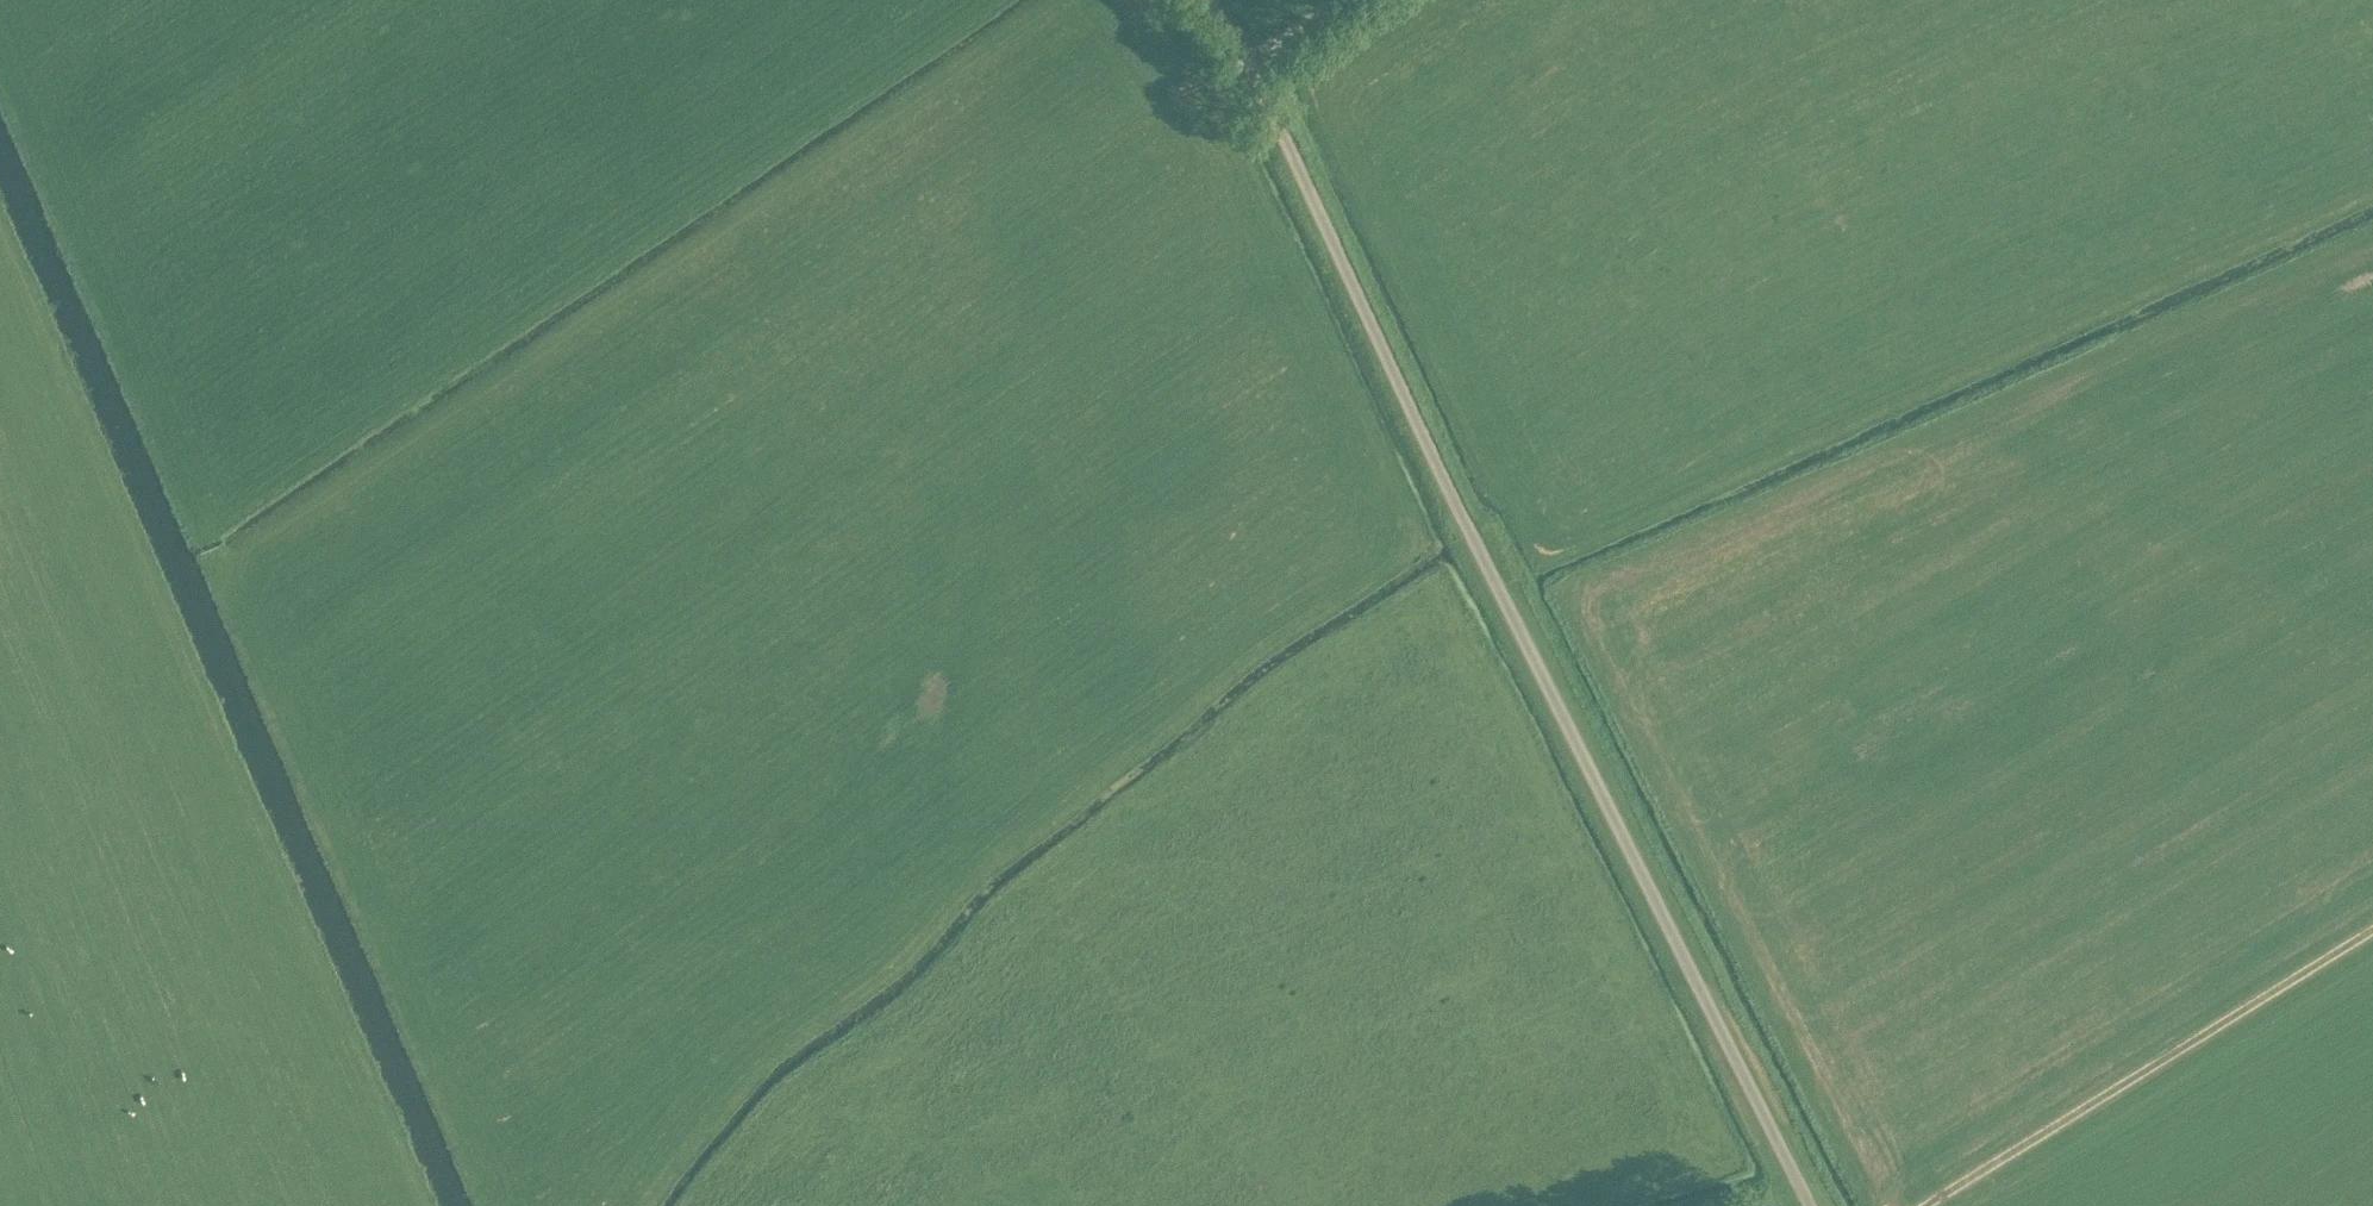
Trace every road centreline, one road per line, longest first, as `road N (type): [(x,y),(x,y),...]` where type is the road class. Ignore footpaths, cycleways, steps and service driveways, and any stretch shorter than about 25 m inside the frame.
road 1 (unclassified): [(1808,1205),(1562,699),(1386,367),(1255,81),(1201,0)]
road 2 (track): [(1924,1205),(2372,927)]

